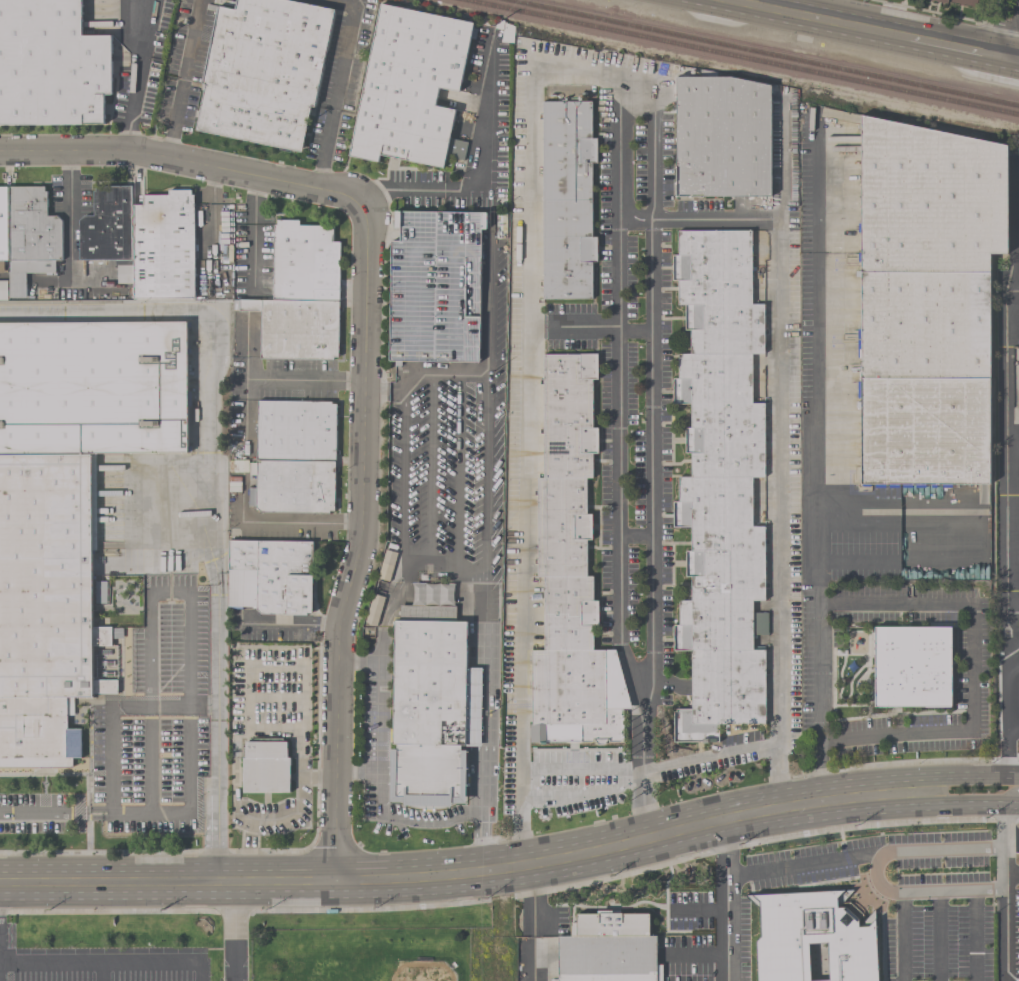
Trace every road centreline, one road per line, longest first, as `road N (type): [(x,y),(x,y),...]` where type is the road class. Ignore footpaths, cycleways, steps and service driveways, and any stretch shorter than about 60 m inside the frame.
road 1 (secondary): [(0,885),(338,882),(646,841),(794,807),(926,791)]
road 2 (residential): [(338,882),(342,627),(365,514),(361,196)]
road 3 (residential): [(0,156),(141,156),(361,196)]
road 4 (primary): [(733,0),(909,38)]

